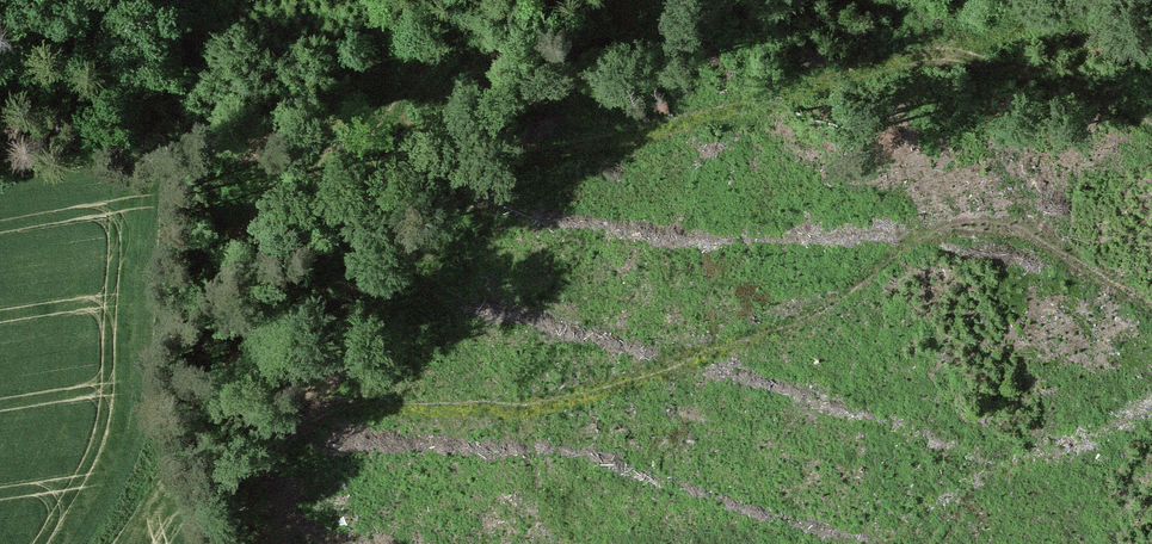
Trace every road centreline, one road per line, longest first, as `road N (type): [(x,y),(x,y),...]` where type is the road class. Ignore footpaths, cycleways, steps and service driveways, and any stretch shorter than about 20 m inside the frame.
road 1 (track): [(175,417),(212,432),(371,403),(569,429),(875,310),(962,196),(1151,300)]
road 2 (track): [(452,126),(600,127),(1048,47),(1140,47),(1151,58)]
road 3 (track): [(507,0),(404,96),(369,159),(197,393)]
road 4 (track): [(213,149),(404,96)]
road 5 (track): [(99,543),(197,393)]

